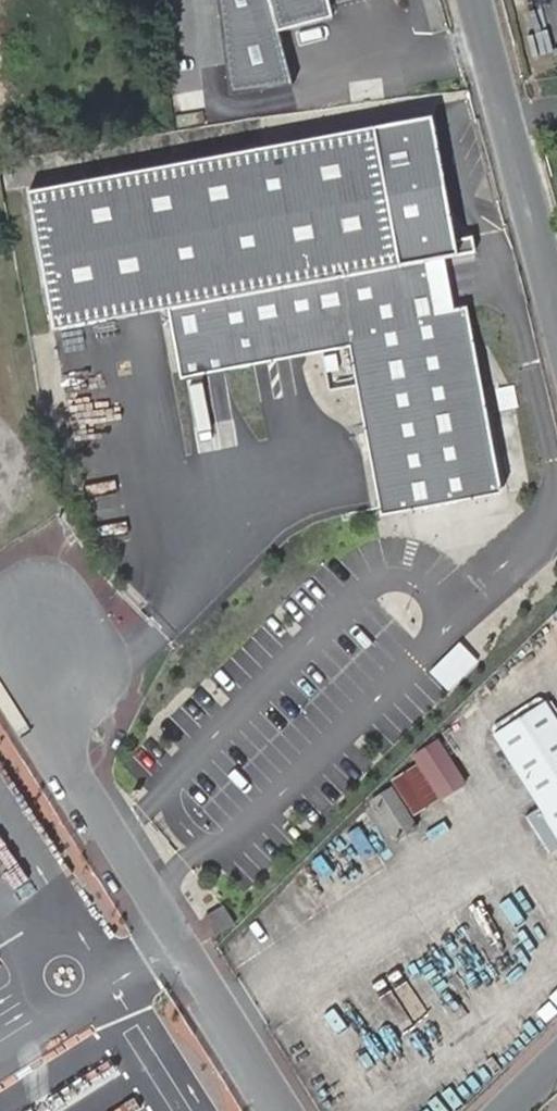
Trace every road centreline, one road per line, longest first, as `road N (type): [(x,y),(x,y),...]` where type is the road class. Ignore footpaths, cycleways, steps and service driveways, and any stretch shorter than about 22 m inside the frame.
road 1 (unclassified): [(289,1110),(59,730),(49,636)]
road 2 (unclassified): [(556,292),(478,0)]

